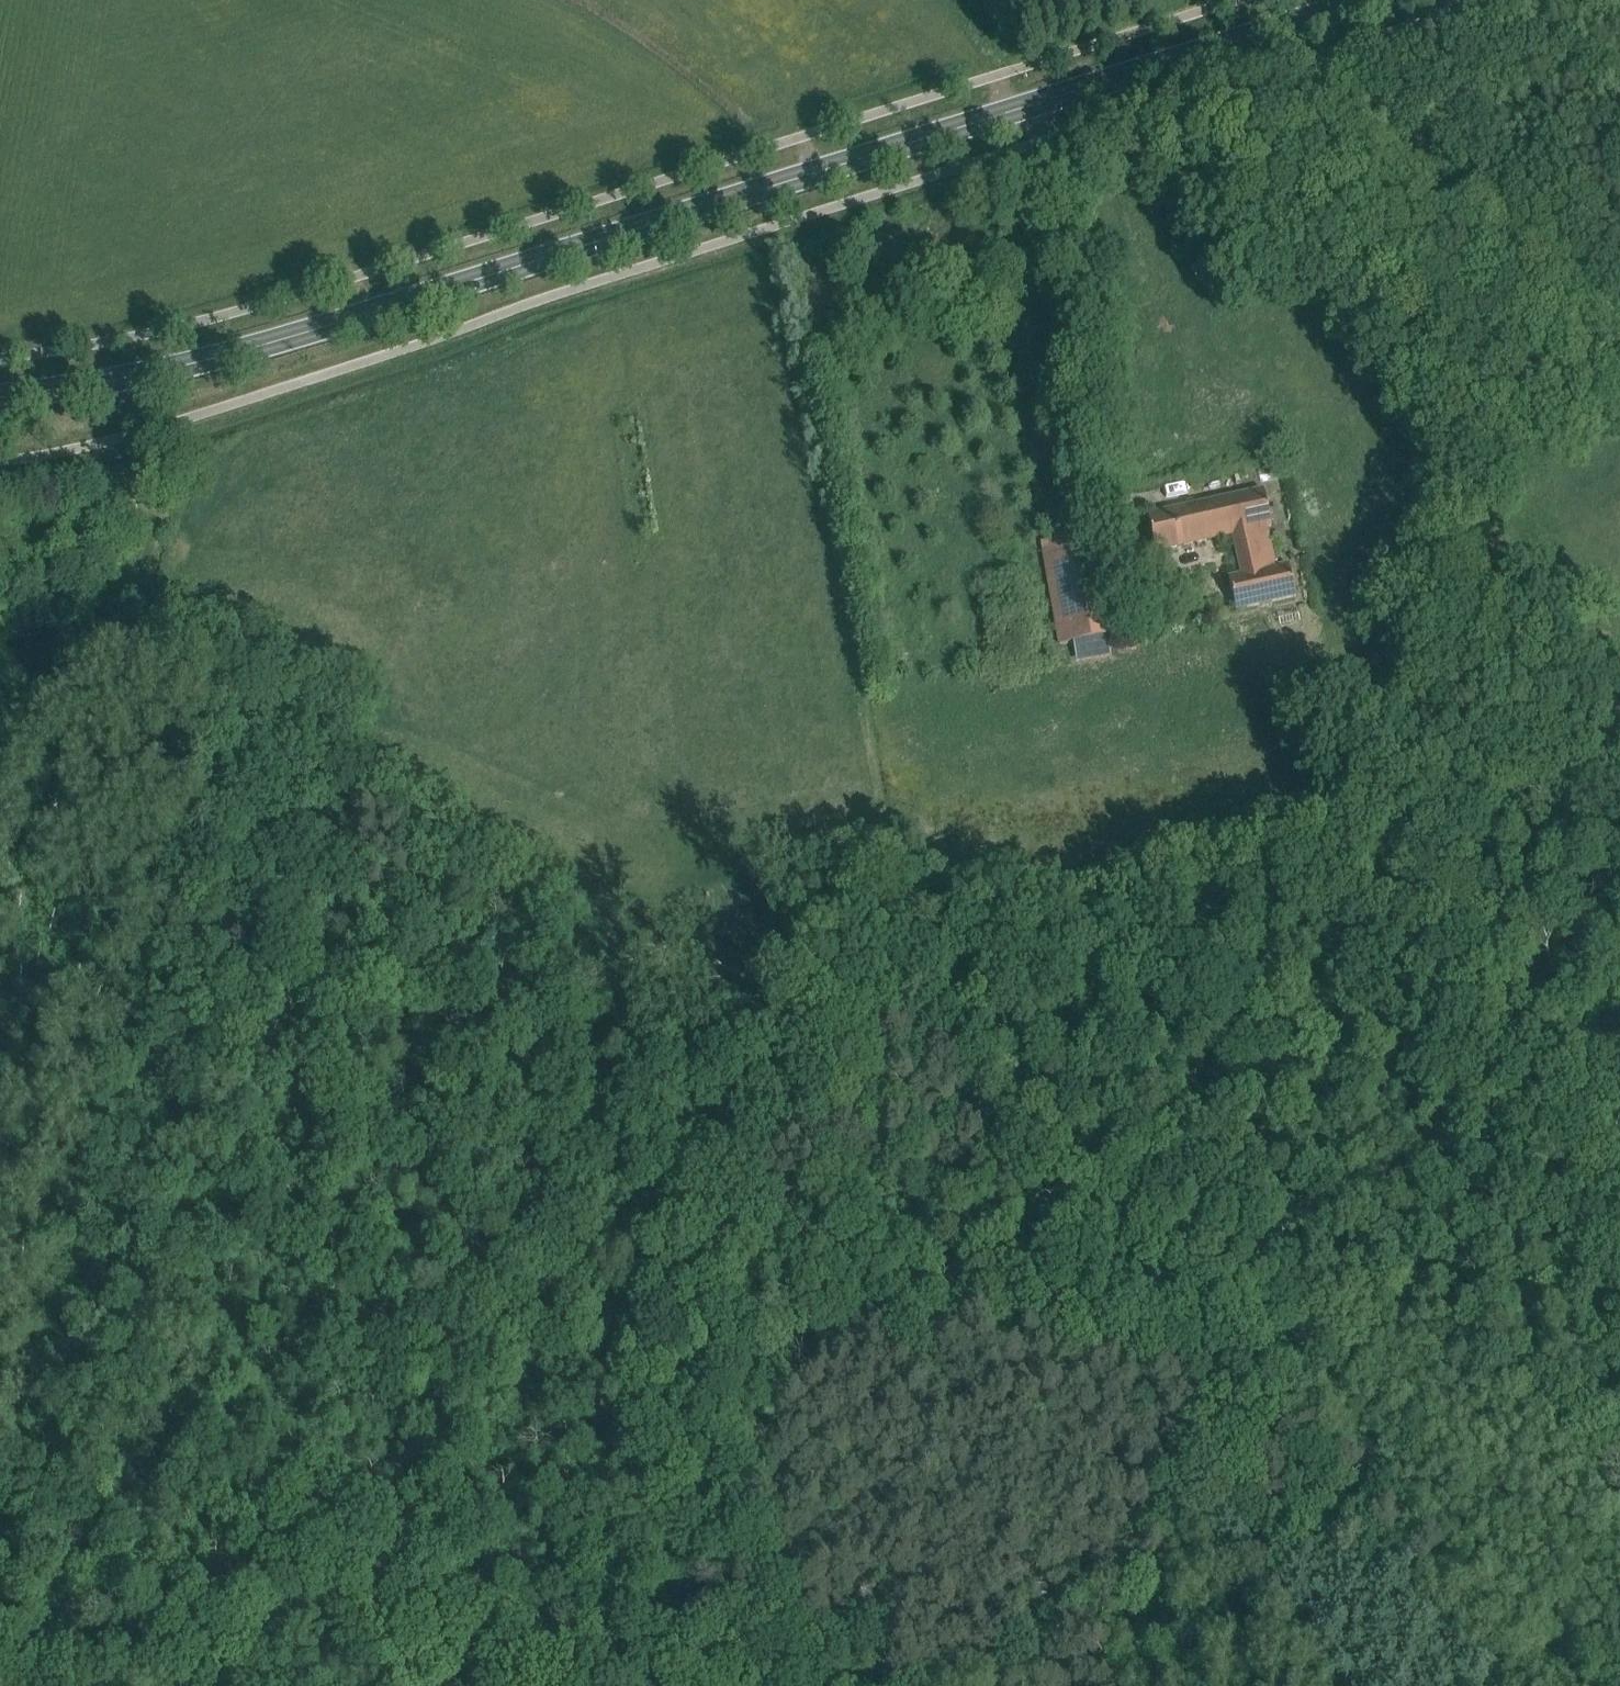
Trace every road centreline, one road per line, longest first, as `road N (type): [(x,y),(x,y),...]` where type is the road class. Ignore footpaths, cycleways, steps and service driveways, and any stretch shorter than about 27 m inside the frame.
road 1 (secondary): [(0,401),(108,390),(291,344),(1364,0)]
road 2 (track): [(1329,1685),(1214,1497)]

